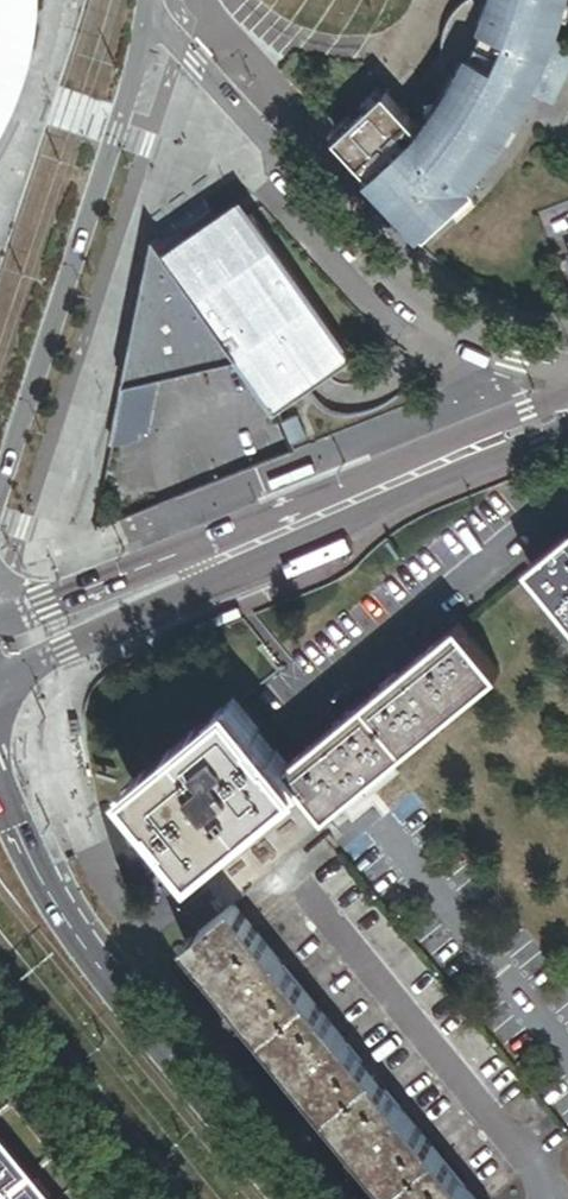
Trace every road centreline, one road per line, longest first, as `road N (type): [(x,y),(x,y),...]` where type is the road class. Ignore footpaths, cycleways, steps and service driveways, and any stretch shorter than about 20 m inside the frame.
road 1 (secondary): [(0,658),(567,414)]
road 2 (tertiary): [(567,374),(464,336),(418,301),(152,11)]
road 3 (secondary): [(284,1198),(127,1008),(47,883),(0,776)]
road 4 (tertiary): [(0,489),(152,11)]
road 5 (secondary): [(0,998),(167,1198)]

